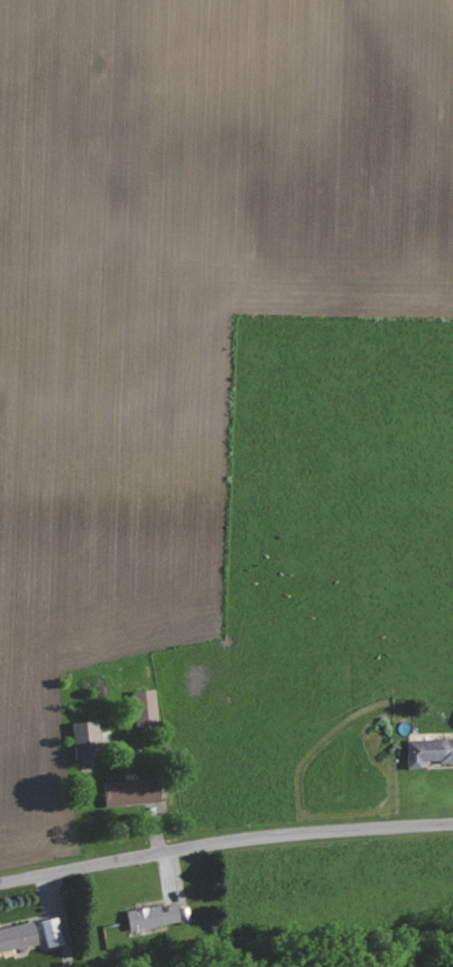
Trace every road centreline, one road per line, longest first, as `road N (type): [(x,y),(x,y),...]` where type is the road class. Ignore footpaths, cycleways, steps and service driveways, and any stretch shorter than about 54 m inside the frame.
road 1 (residential): [(0,881),(244,834),(452,821)]

